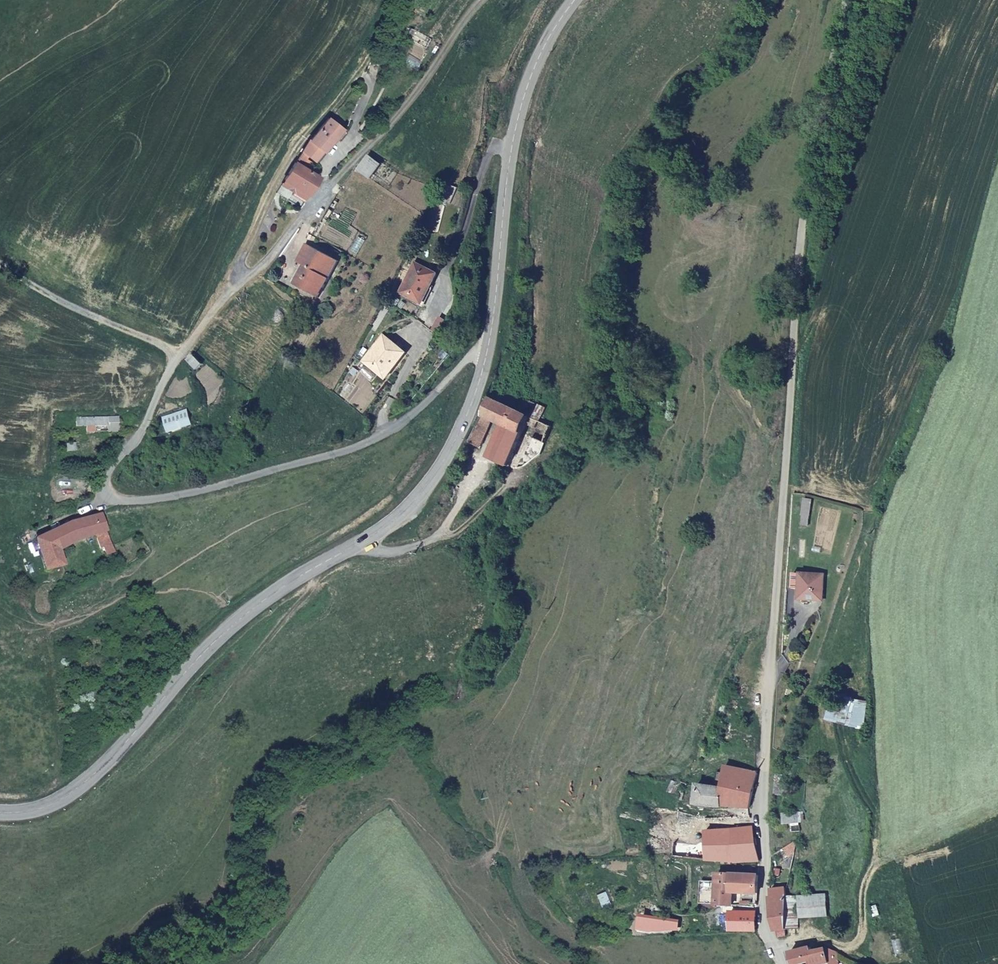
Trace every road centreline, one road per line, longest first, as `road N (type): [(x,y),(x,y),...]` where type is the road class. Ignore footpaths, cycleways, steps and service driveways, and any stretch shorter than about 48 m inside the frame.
road 1 (unclassified): [(490,342),(411,416),(343,452),(171,500),(108,500),(110,471),(139,440),(195,338),(412,103),(486,0)]
road 2 (unclassified): [(783,963),(764,922),(770,664),(801,251),(847,0)]
road 3 (secondary): [(490,342),(470,420),(442,474),(393,521),(225,633),(80,789),(45,809),(0,813)]
road 4 (secondary): [(575,0),(546,43),(522,103),(490,342)]
road 5 (track): [(179,362),(166,344),(0,265)]

